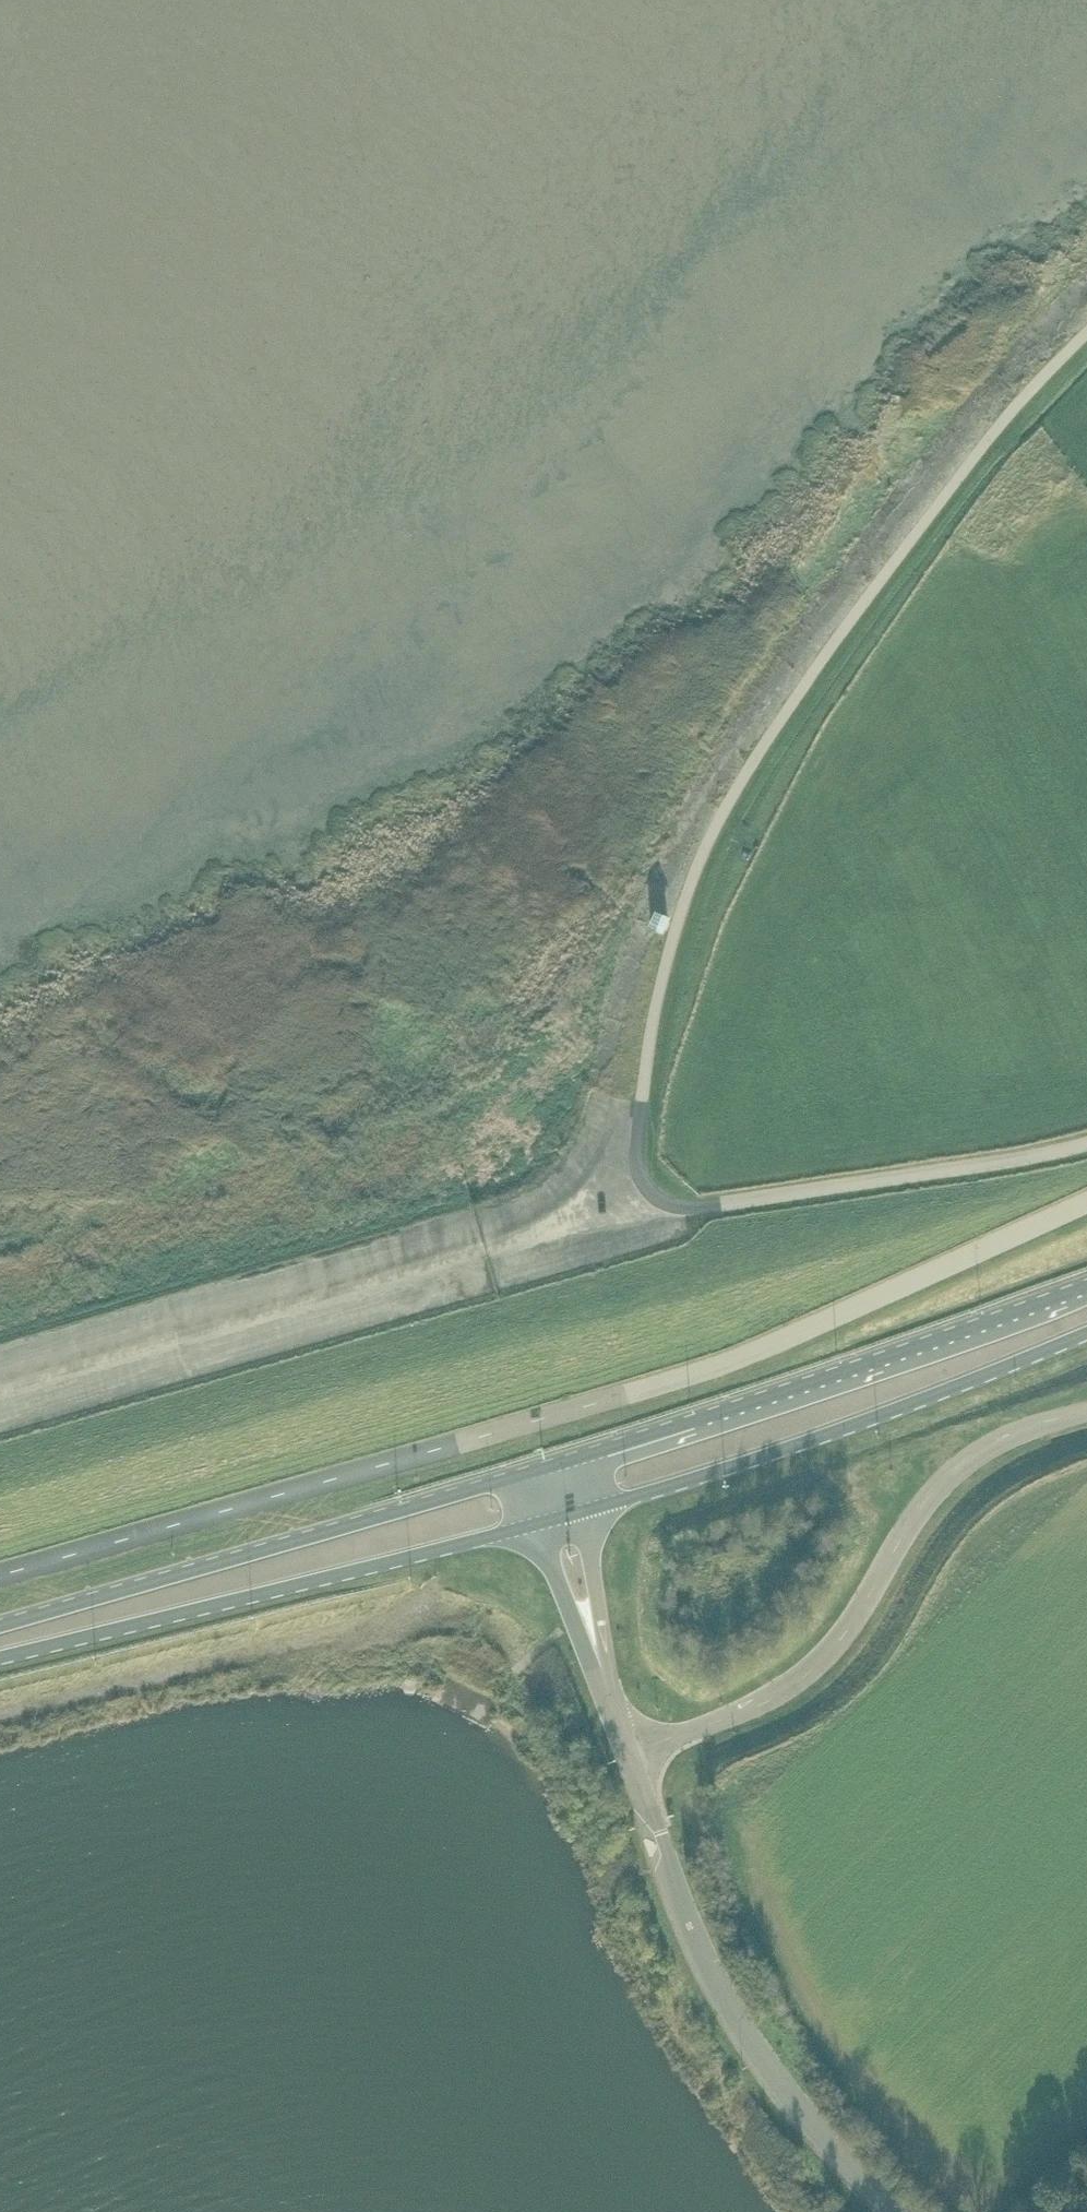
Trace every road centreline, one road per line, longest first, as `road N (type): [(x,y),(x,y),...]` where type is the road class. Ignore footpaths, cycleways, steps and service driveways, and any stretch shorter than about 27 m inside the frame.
road 1 (unclassified): [(1086,1144),(675,1209),(649,1197),(638,1144),(660,987),(701,855),(732,797),(931,513),(1010,411),(1086,334)]
road 2 (unclassified): [(0,1575),(712,1368),(1086,1201)]
road 3 (unclassified): [(628,1752),(754,1706),(806,1673),(849,1624),(942,1481),(1016,1430),(1086,1412)]
road 4 (primary): [(1086,1286),(544,1468)]
road 5 (primary): [(544,1468),(0,1626)]
road 6 (primary): [(0,1655),(536,1524)]
road 7 (primary): [(583,1511),(858,1424),(1086,1333)]
road 8 (tertiary): [(887,2211),(806,2117),(710,1972),(628,1752)]
road 9 (tertiary): [(601,1670),(583,1511)]
road 10 (tertiary): [(536,1524),(601,1670)]

